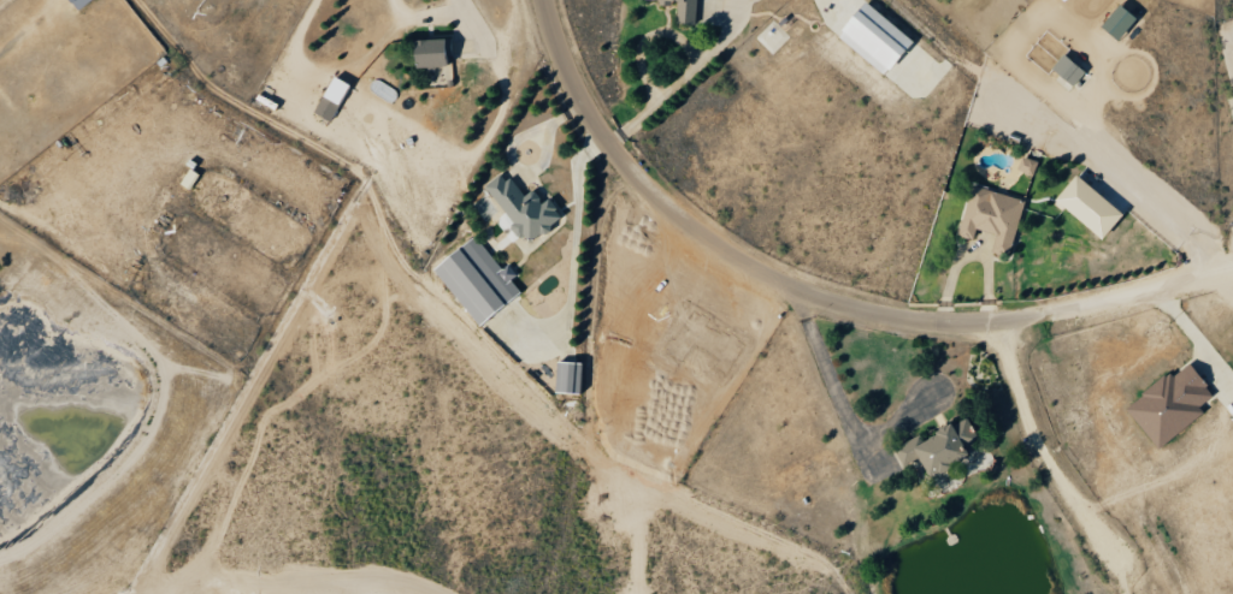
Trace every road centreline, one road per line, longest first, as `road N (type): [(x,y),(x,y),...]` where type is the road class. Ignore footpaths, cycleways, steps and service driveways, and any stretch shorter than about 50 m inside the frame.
road 1 (residential): [(545,0),(570,69),(608,135),(657,194),(718,243),(790,284),(856,308),(957,322),(1146,295),(1232,270)]
road 2 (residential): [(1002,320),(1043,446),(1139,583)]

